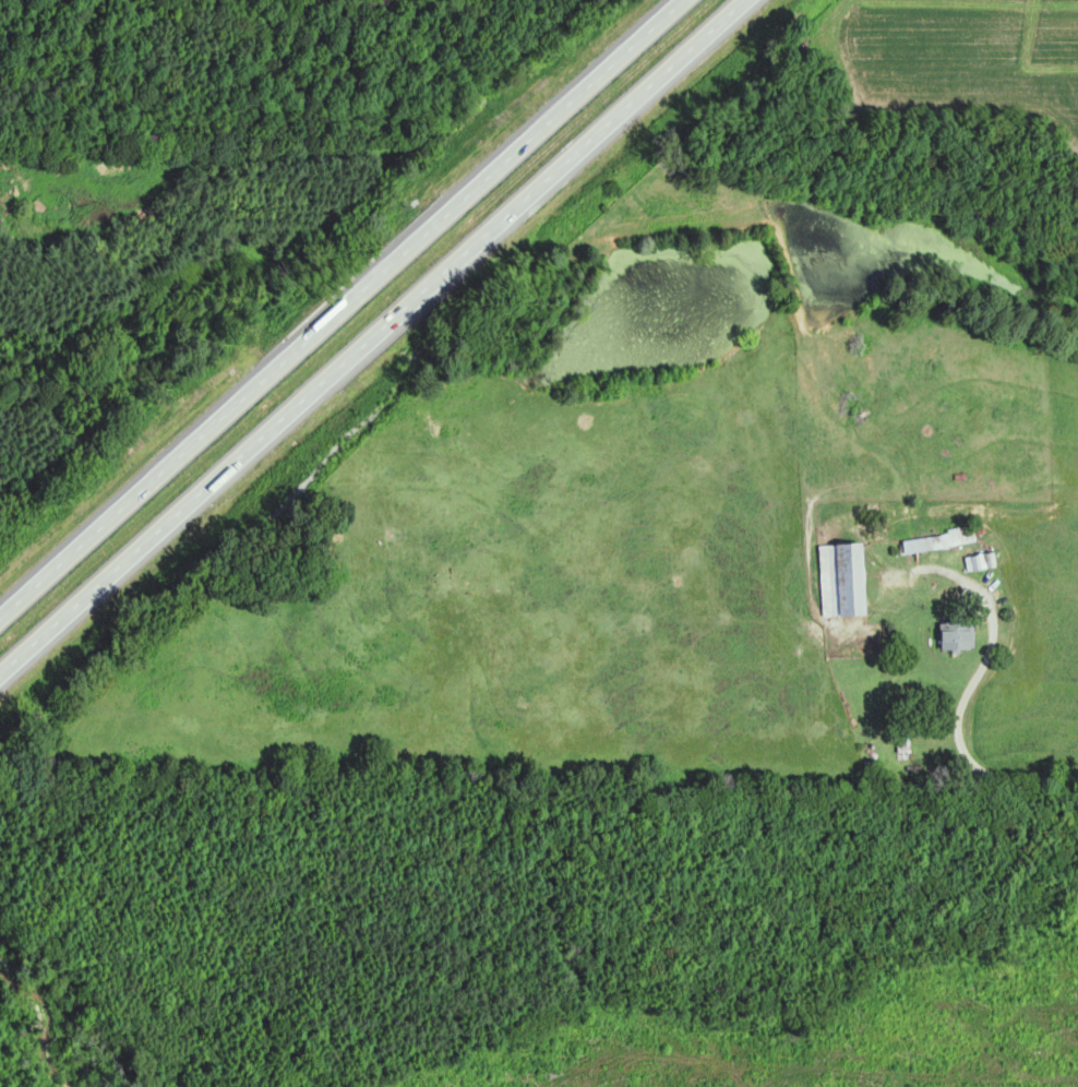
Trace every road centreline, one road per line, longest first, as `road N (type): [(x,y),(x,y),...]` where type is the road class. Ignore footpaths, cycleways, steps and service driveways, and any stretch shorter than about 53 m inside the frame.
road 1 (motorway): [(0,680),(745,0)]
road 2 (motorway): [(675,0),(0,611)]

